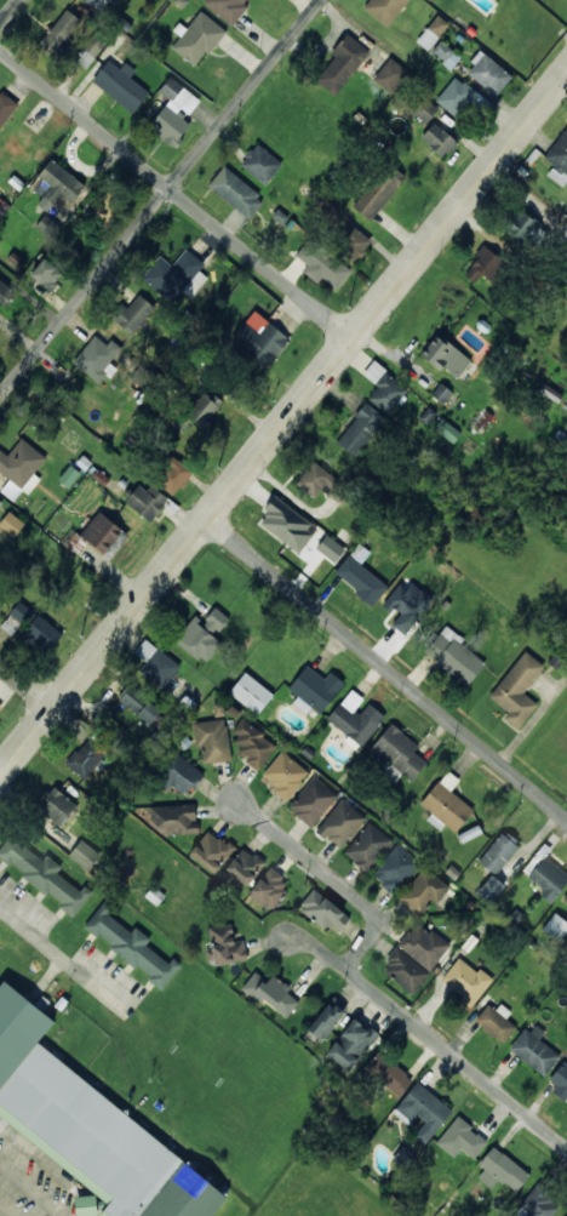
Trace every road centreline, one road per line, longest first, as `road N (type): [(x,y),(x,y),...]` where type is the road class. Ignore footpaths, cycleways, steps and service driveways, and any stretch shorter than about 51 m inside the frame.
road 1 (secondary): [(0,770),(566,69)]
road 2 (residential): [(0,396),(320,0)]
road 3 (residential): [(566,815),(205,516)]
road 4 (residential): [(350,338),(0,50)]
road 5 (residential): [(566,1149),(344,967)]
road 6 (residential): [(344,967),(376,917),(237,800)]

